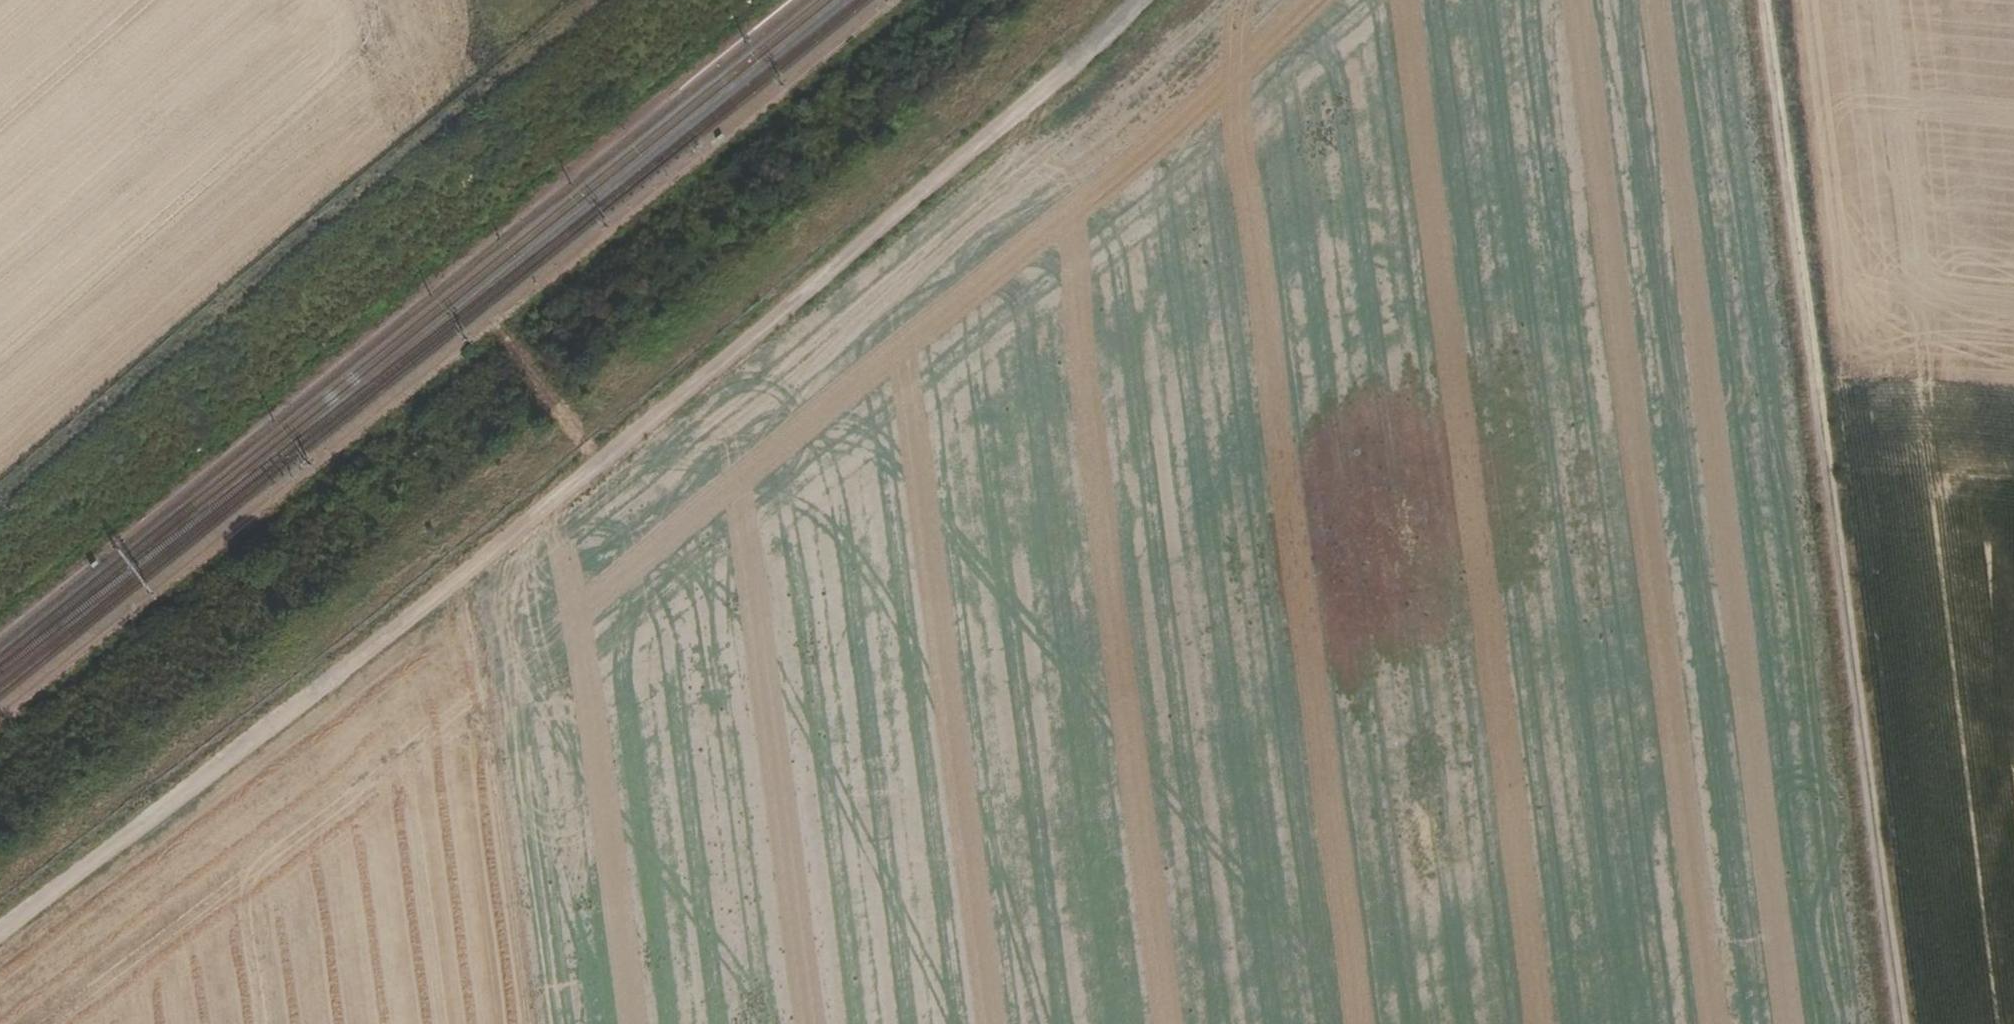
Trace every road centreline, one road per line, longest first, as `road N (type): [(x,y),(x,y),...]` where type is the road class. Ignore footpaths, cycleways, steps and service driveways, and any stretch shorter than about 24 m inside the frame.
road 1 (track): [(0,931),(309,701),(1057,79),(1138,0)]
road 2 (track): [(1764,0),(1895,1023)]

